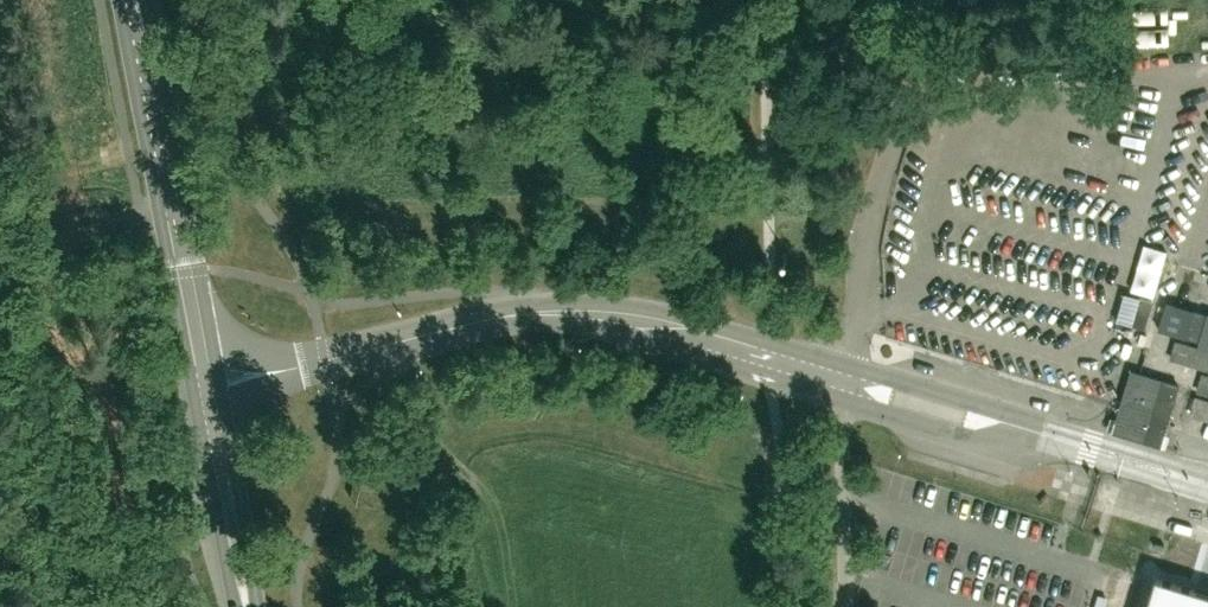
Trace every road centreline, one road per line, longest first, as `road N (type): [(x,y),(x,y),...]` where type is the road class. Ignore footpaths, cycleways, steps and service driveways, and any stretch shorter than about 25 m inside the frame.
road 1 (unclassified): [(221,383),(469,323),(559,311),(631,320),(848,381)]
road 2 (secondary): [(119,0),(193,389)]
road 3 (unclassified): [(848,381),(863,233),(943,0)]
road 4 (secondary): [(221,383),(144,0)]
road 5 (unclassified): [(848,381),(1088,448)]
road 6 (secondary): [(253,606),(221,383)]
road 7 (secondary): [(193,389),(239,606)]
road 8 (track): [(0,178),(127,137)]

